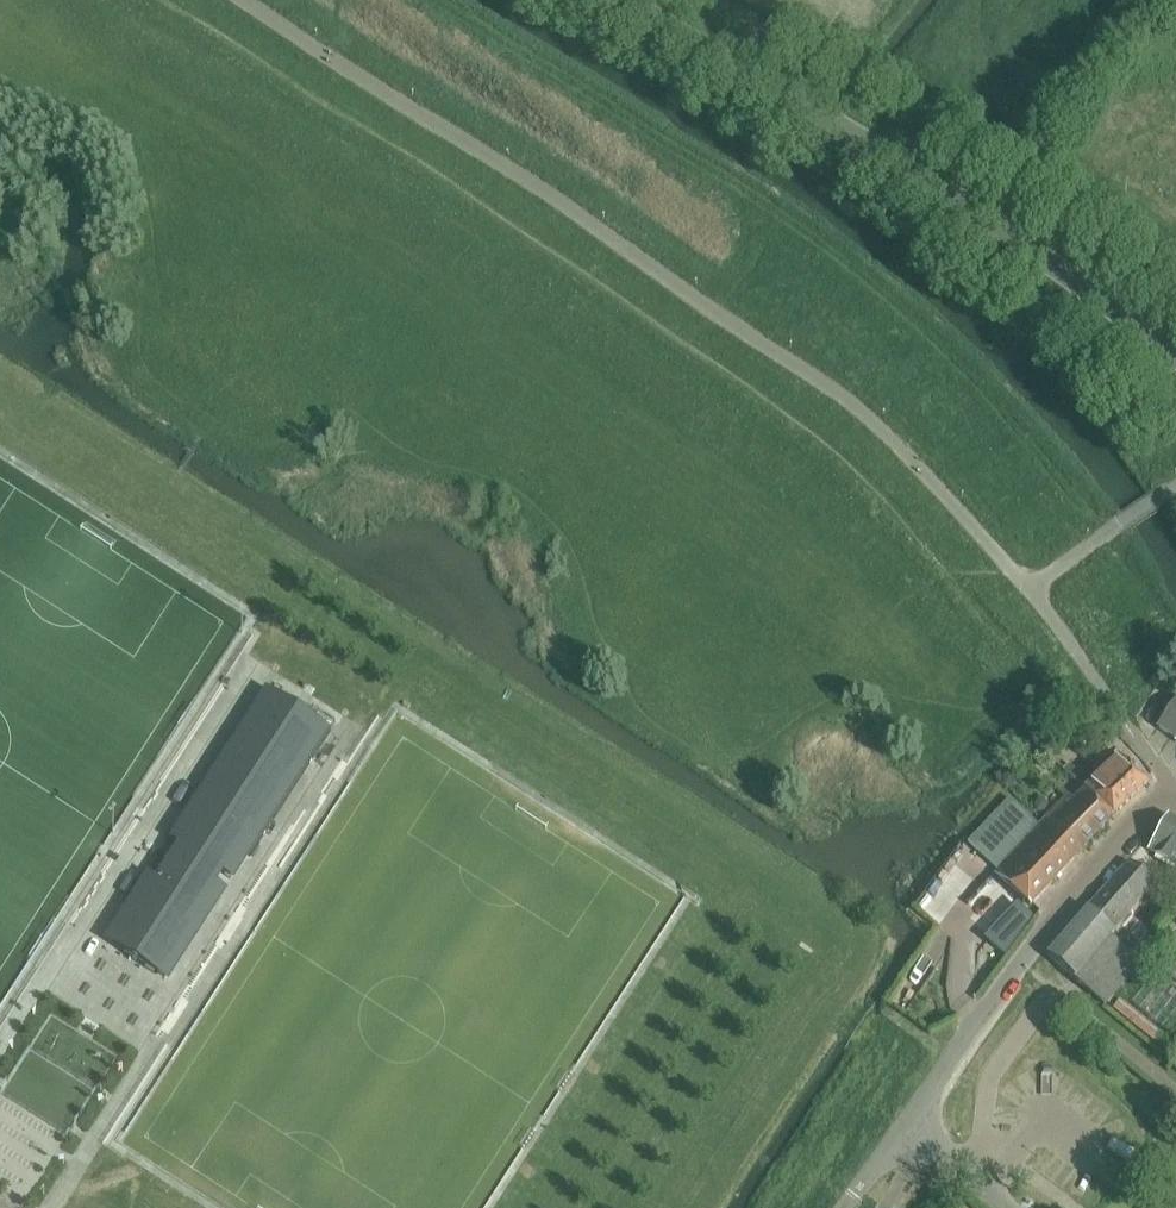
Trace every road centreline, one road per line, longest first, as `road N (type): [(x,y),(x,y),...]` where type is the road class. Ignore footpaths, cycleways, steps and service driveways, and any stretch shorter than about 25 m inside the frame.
road 1 (unclassified): [(1175,358),(1038,254),(620,0)]
road 2 (unclassified): [(909,1122),(1077,885),(1154,802),(1173,798)]
road 3 (unclassified): [(1009,1207),(909,1122)]

